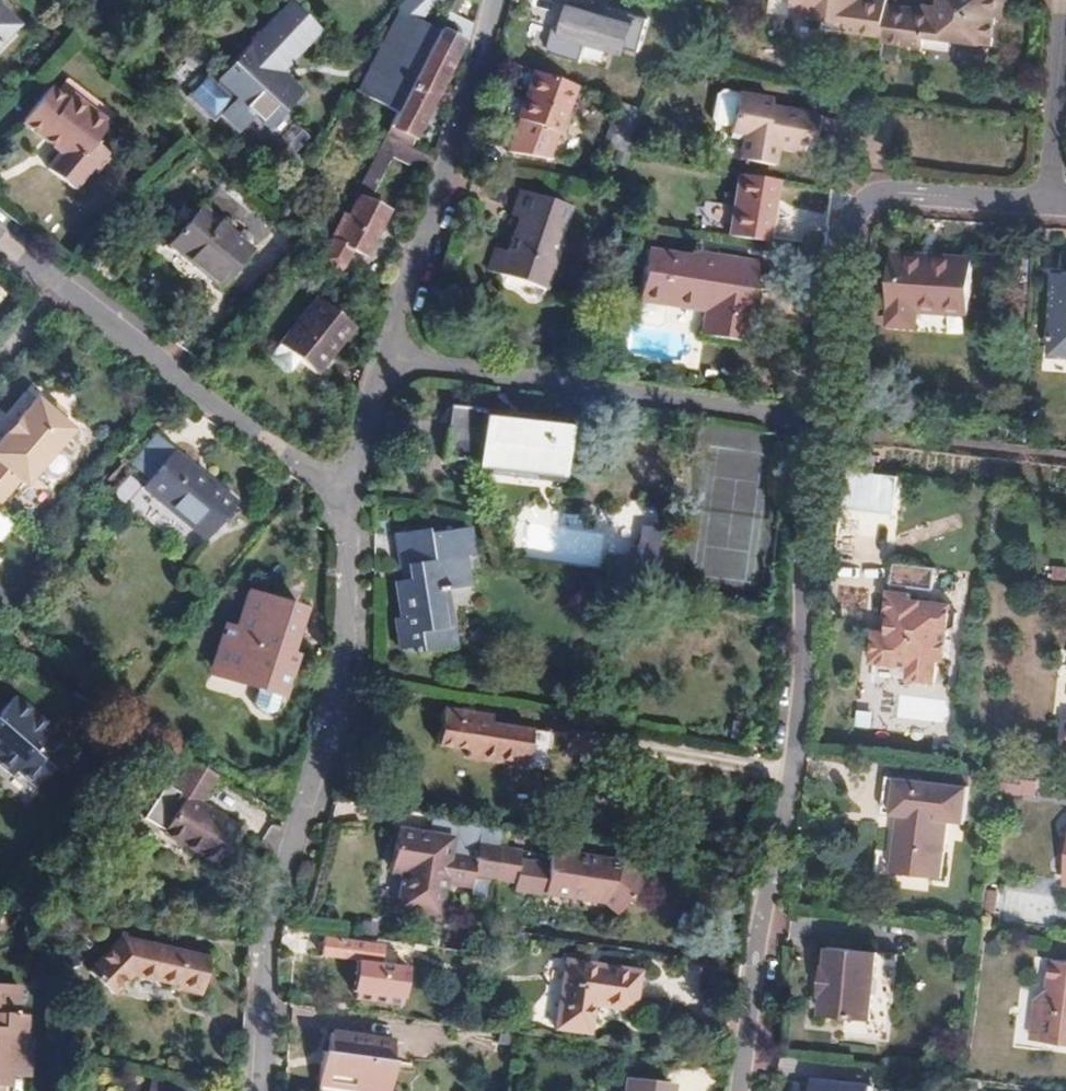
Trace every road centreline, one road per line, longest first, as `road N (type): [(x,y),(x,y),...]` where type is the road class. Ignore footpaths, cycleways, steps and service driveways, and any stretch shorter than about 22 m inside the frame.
road 1 (residential): [(814,425),(798,580),(799,673),(735,1090)]
road 2 (residential): [(254,1090),(263,941),(338,649),(346,508)]
road 3 (residential): [(814,425),(379,359)]
road 4 (residential): [(0,243),(346,508)]
road 5 (residential): [(1041,206),(873,196),(847,207),(832,226),(814,425)]
road 6 (residential): [(379,359),(491,0)]
road 7 (unclassified): [(1041,206),(1064,0)]
road 8 (residential): [(346,508),(379,359)]

